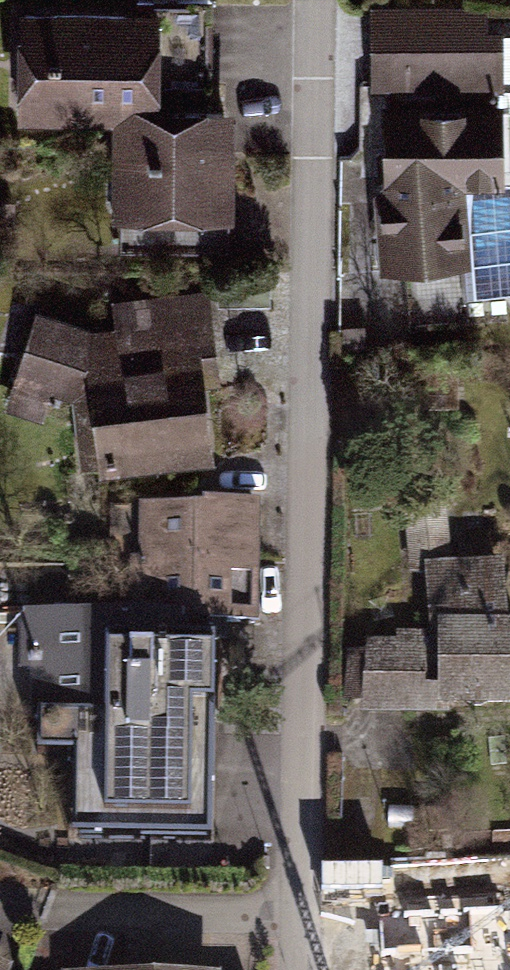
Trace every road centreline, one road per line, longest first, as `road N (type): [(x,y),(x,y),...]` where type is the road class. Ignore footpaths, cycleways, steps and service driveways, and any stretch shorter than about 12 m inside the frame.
road 1 (residential): [(309,0),(301,969)]

